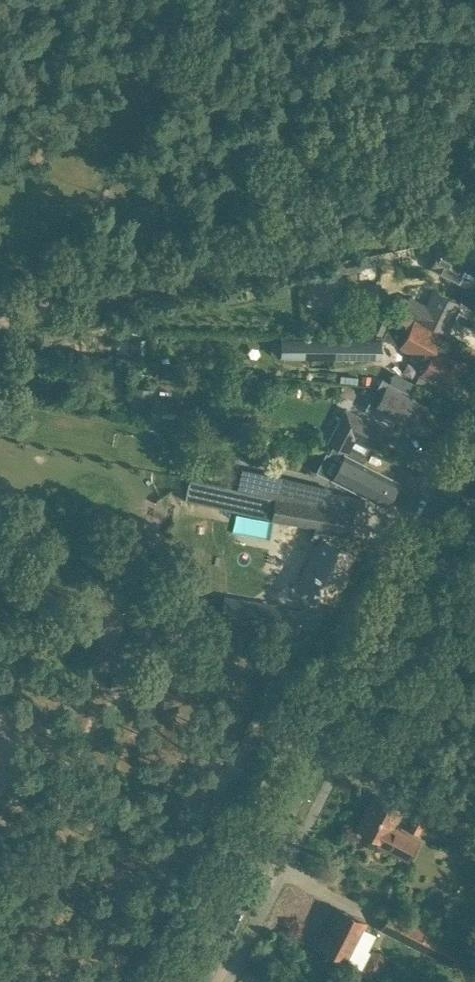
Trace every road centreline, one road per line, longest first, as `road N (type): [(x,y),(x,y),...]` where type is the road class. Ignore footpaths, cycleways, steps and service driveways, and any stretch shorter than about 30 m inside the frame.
road 1 (tertiary): [(201,981),(474,456)]
road 2 (track): [(474,220),(0,312)]

